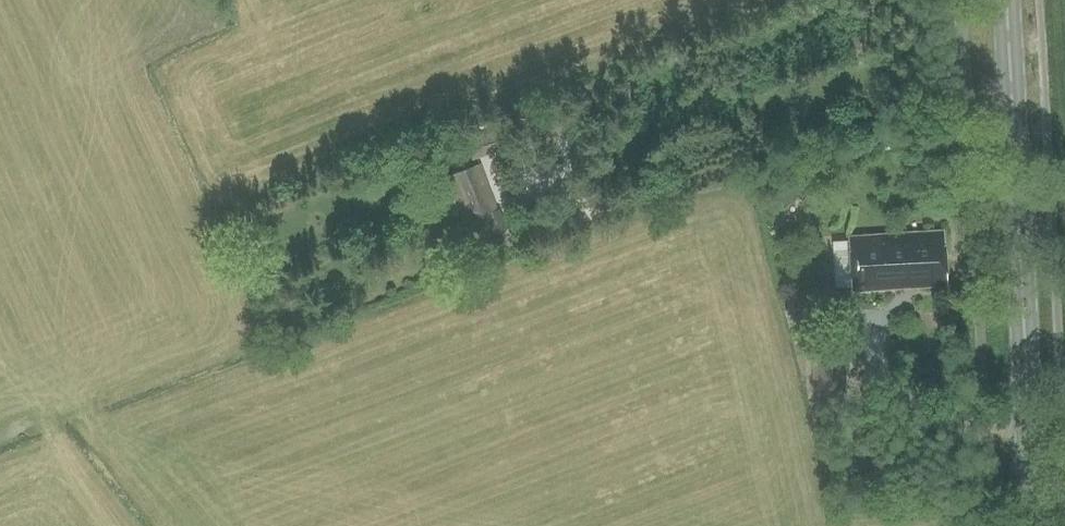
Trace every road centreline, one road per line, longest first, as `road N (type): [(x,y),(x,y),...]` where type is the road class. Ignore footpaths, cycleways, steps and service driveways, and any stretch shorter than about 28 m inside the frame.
road 1 (secondary): [(1033,525),(1007,0)]

